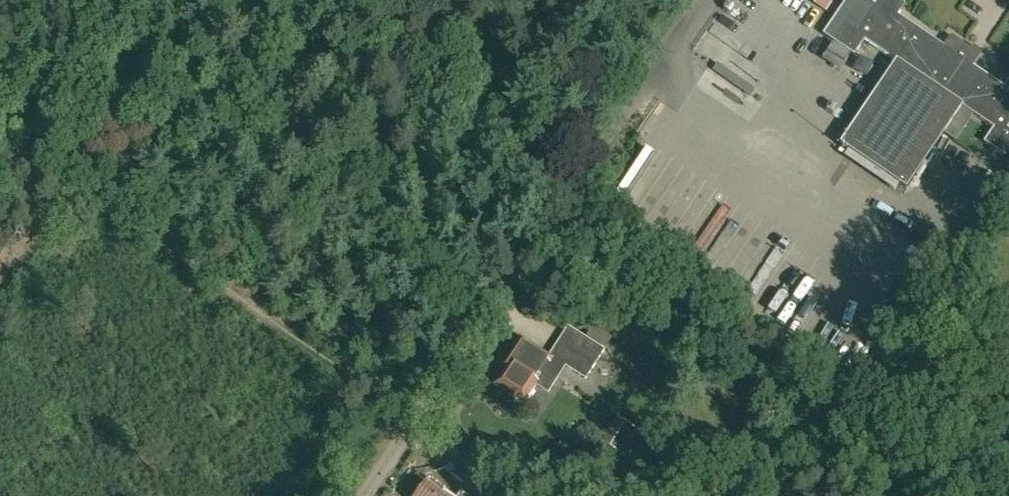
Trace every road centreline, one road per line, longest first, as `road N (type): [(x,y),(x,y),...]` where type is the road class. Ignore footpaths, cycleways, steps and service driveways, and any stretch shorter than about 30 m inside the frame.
road 1 (unclassified): [(366,495),(714,0)]

